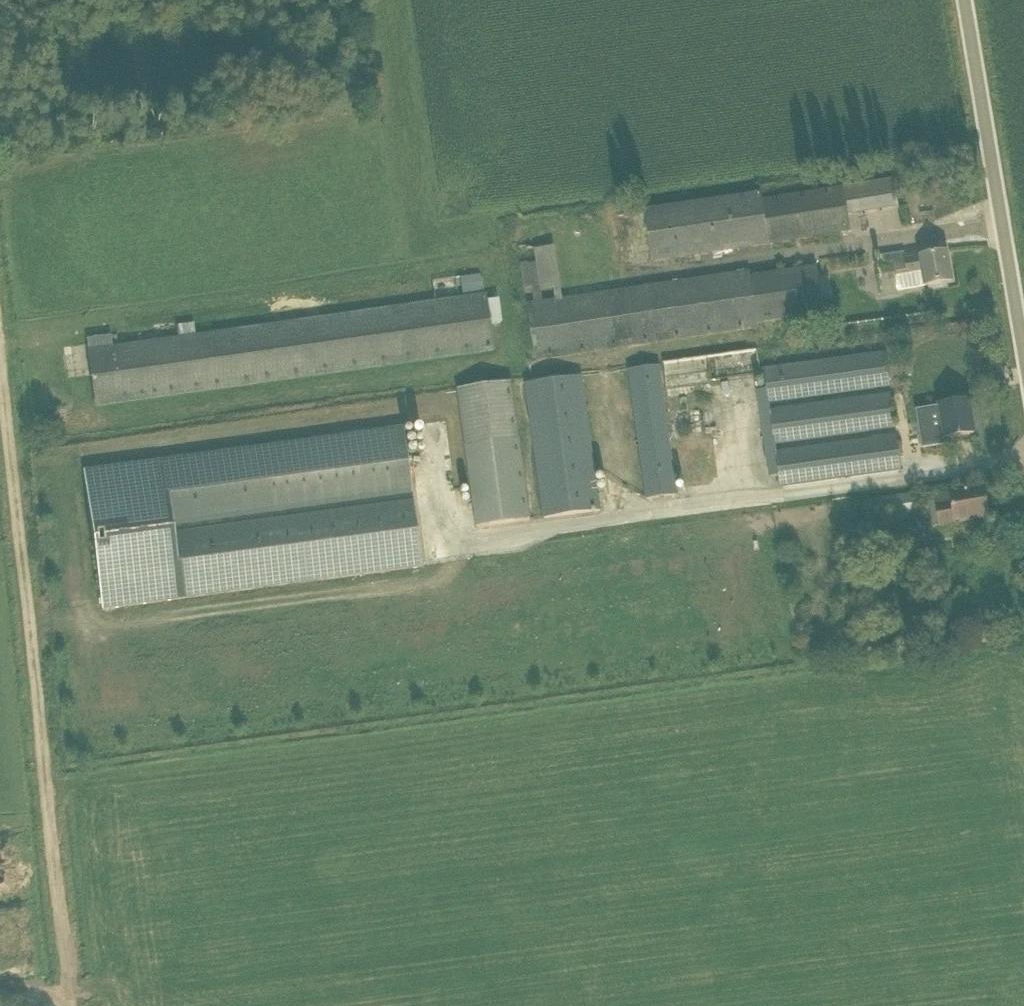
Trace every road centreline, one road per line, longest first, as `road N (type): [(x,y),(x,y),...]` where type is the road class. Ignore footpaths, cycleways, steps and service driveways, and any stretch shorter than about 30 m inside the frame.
road 1 (track): [(0,385),(68,998)]
road 2 (unclassified): [(1023,352),(964,0)]

